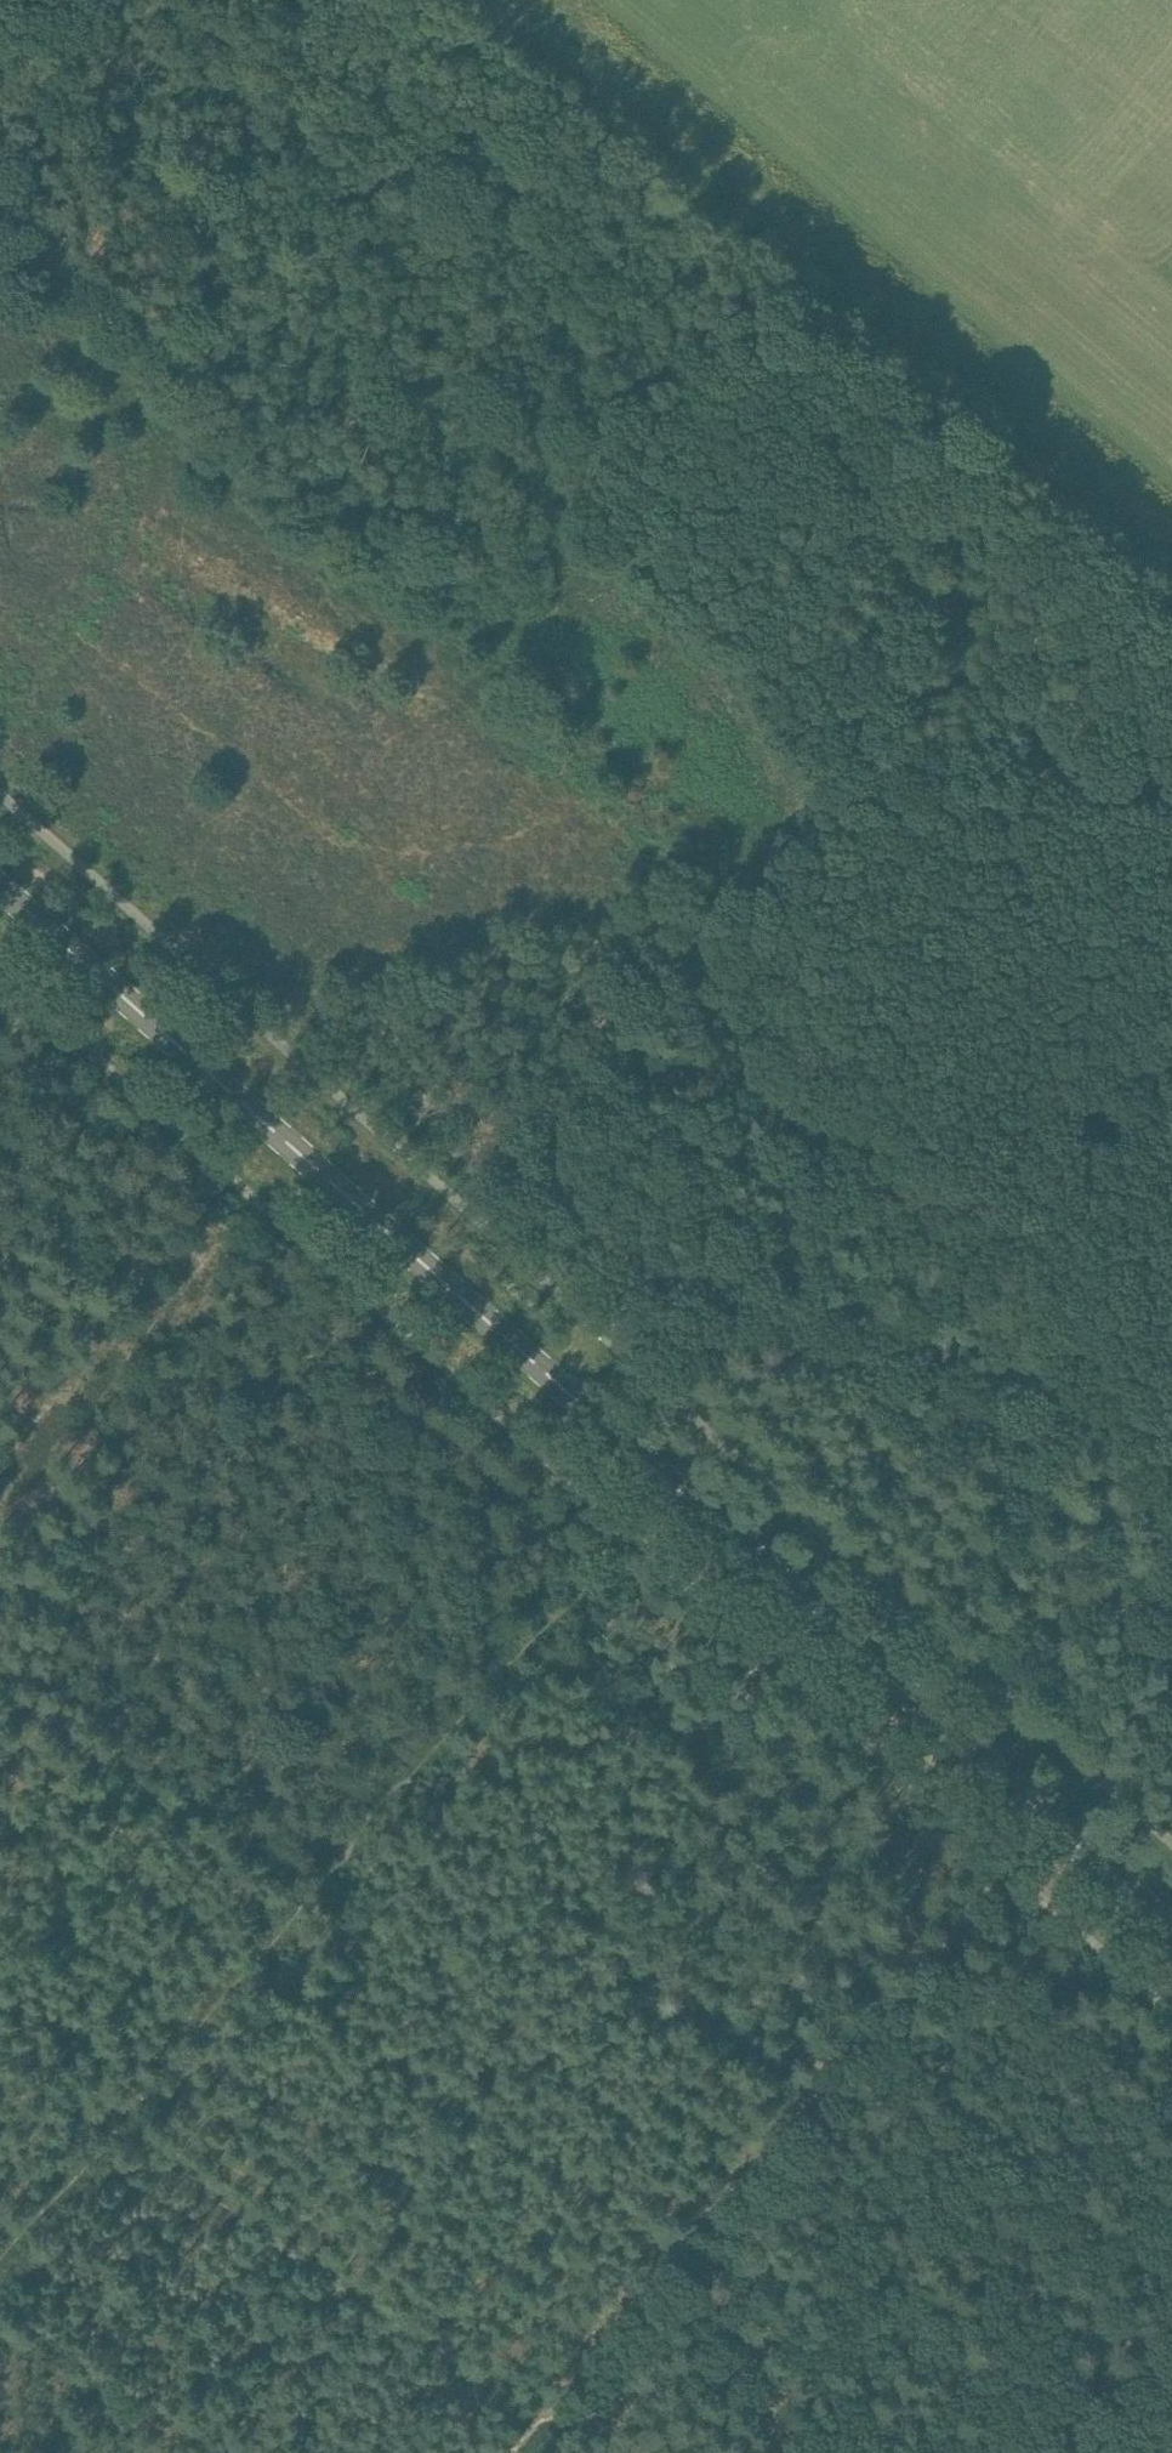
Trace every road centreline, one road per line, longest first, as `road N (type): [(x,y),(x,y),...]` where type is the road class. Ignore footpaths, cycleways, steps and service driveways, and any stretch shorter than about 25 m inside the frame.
road 1 (tertiary): [(1171,1920),(0,888)]
road 2 (track): [(0,2261),(633,1525)]
road 3 (track): [(1045,1805),(550,2414)]
road 4 (track): [(1171,1031),(925,1194),(608,1326)]
road 5 (track): [(309,1159),(265,1197),(0,1502)]
road 6 (track): [(0,82),(141,0)]

